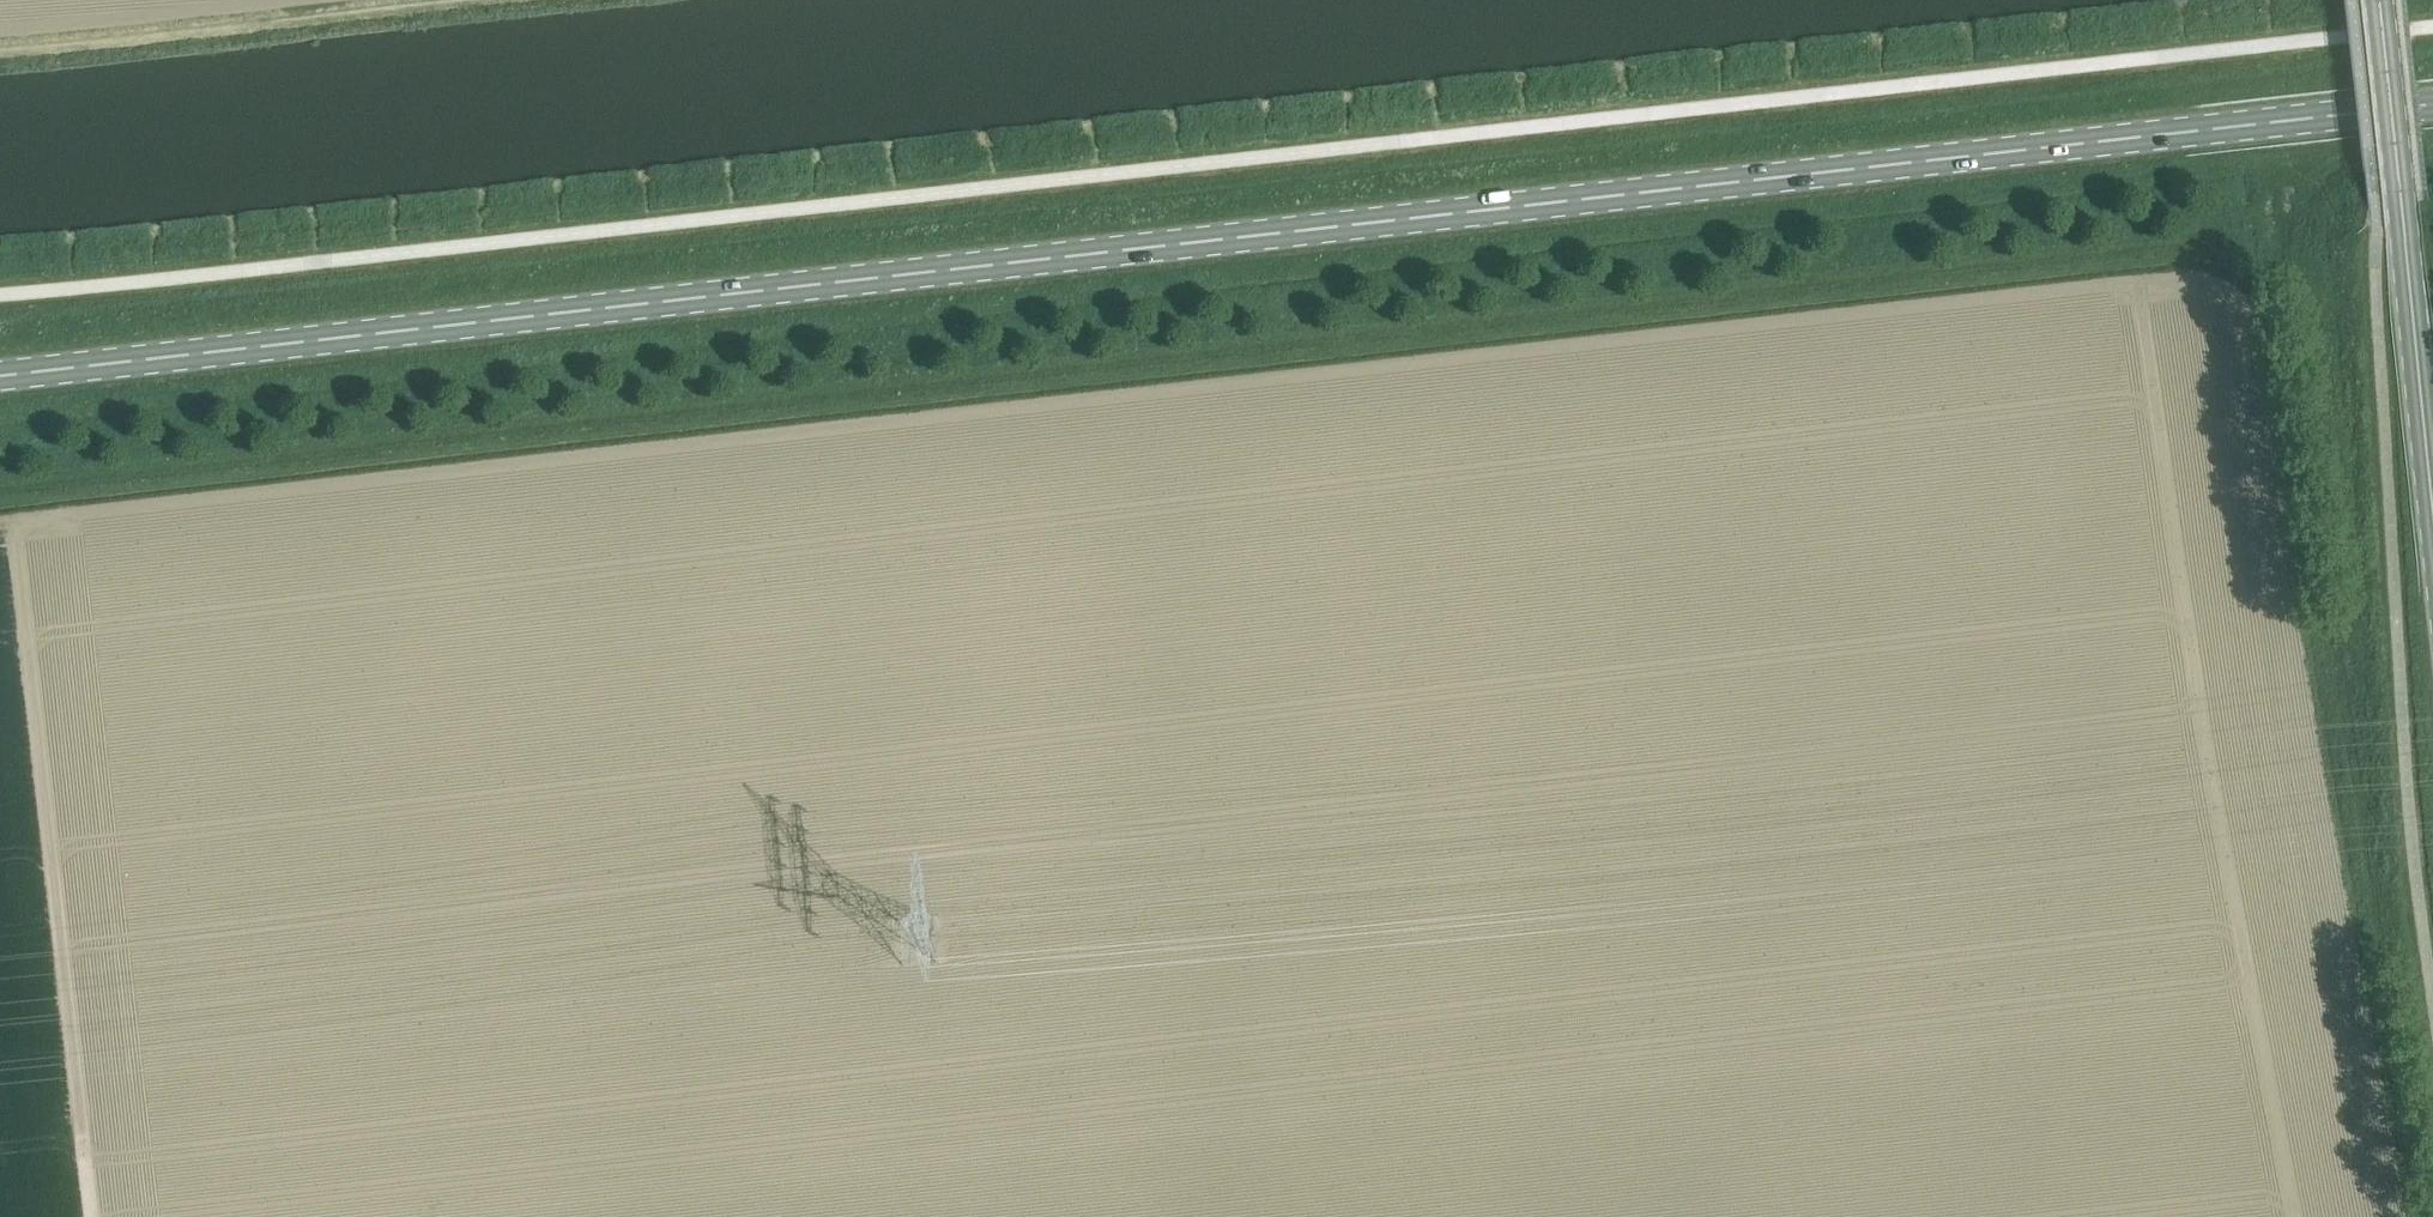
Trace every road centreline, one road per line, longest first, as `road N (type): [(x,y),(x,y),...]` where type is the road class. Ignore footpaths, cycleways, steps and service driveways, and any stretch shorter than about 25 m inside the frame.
road 1 (primary): [(0,378),(2432,106)]
road 2 (secondary): [(2432,498),(2378,0)]

